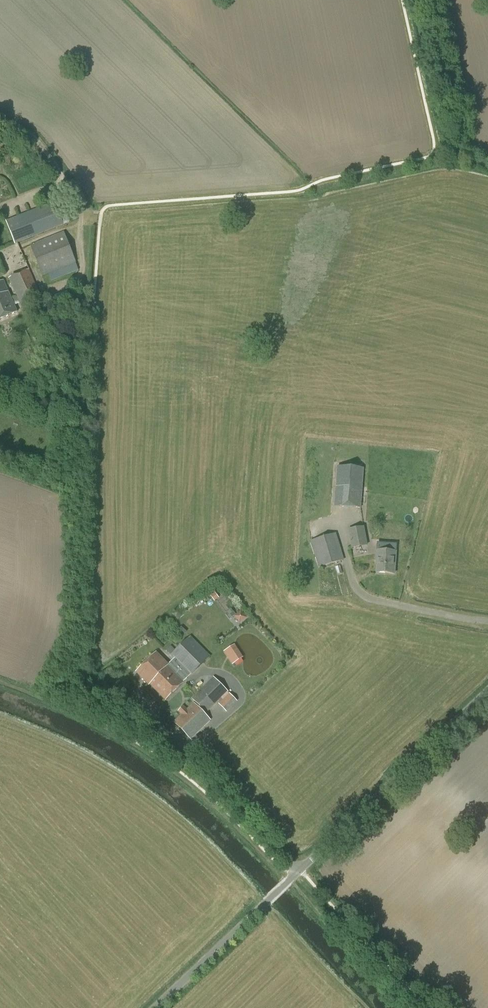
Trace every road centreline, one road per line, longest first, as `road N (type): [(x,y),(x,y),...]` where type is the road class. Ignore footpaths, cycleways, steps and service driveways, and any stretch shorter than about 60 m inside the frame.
road 1 (unclassified): [(154,1007),(487,687)]
road 2 (track): [(420,1007),(295,874)]

